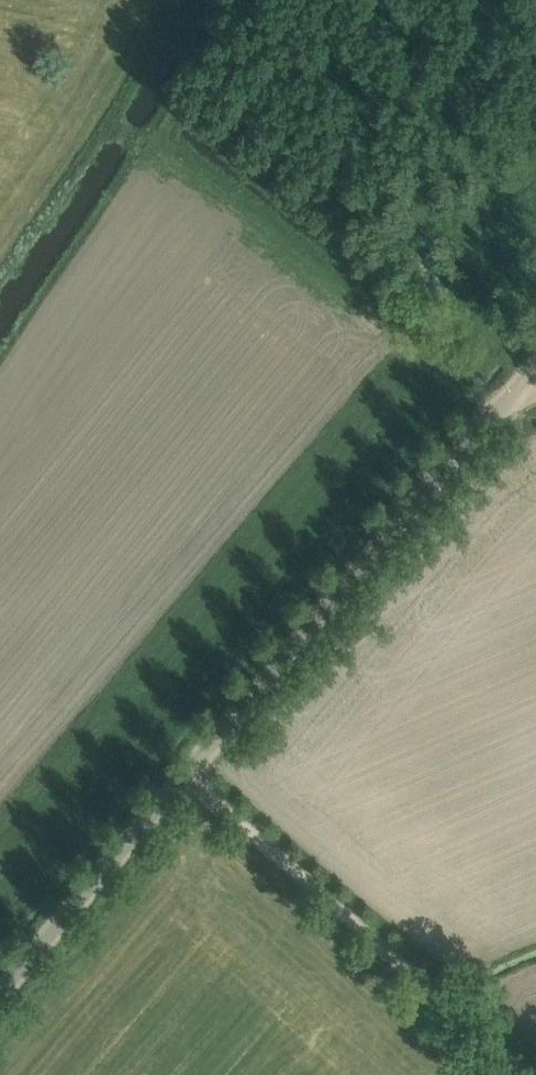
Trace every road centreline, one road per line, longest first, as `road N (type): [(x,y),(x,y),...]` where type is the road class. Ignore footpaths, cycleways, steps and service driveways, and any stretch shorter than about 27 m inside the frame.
road 1 (unclassified): [(0,985),(535,357)]
road 2 (track): [(177,778),(516,1074)]

